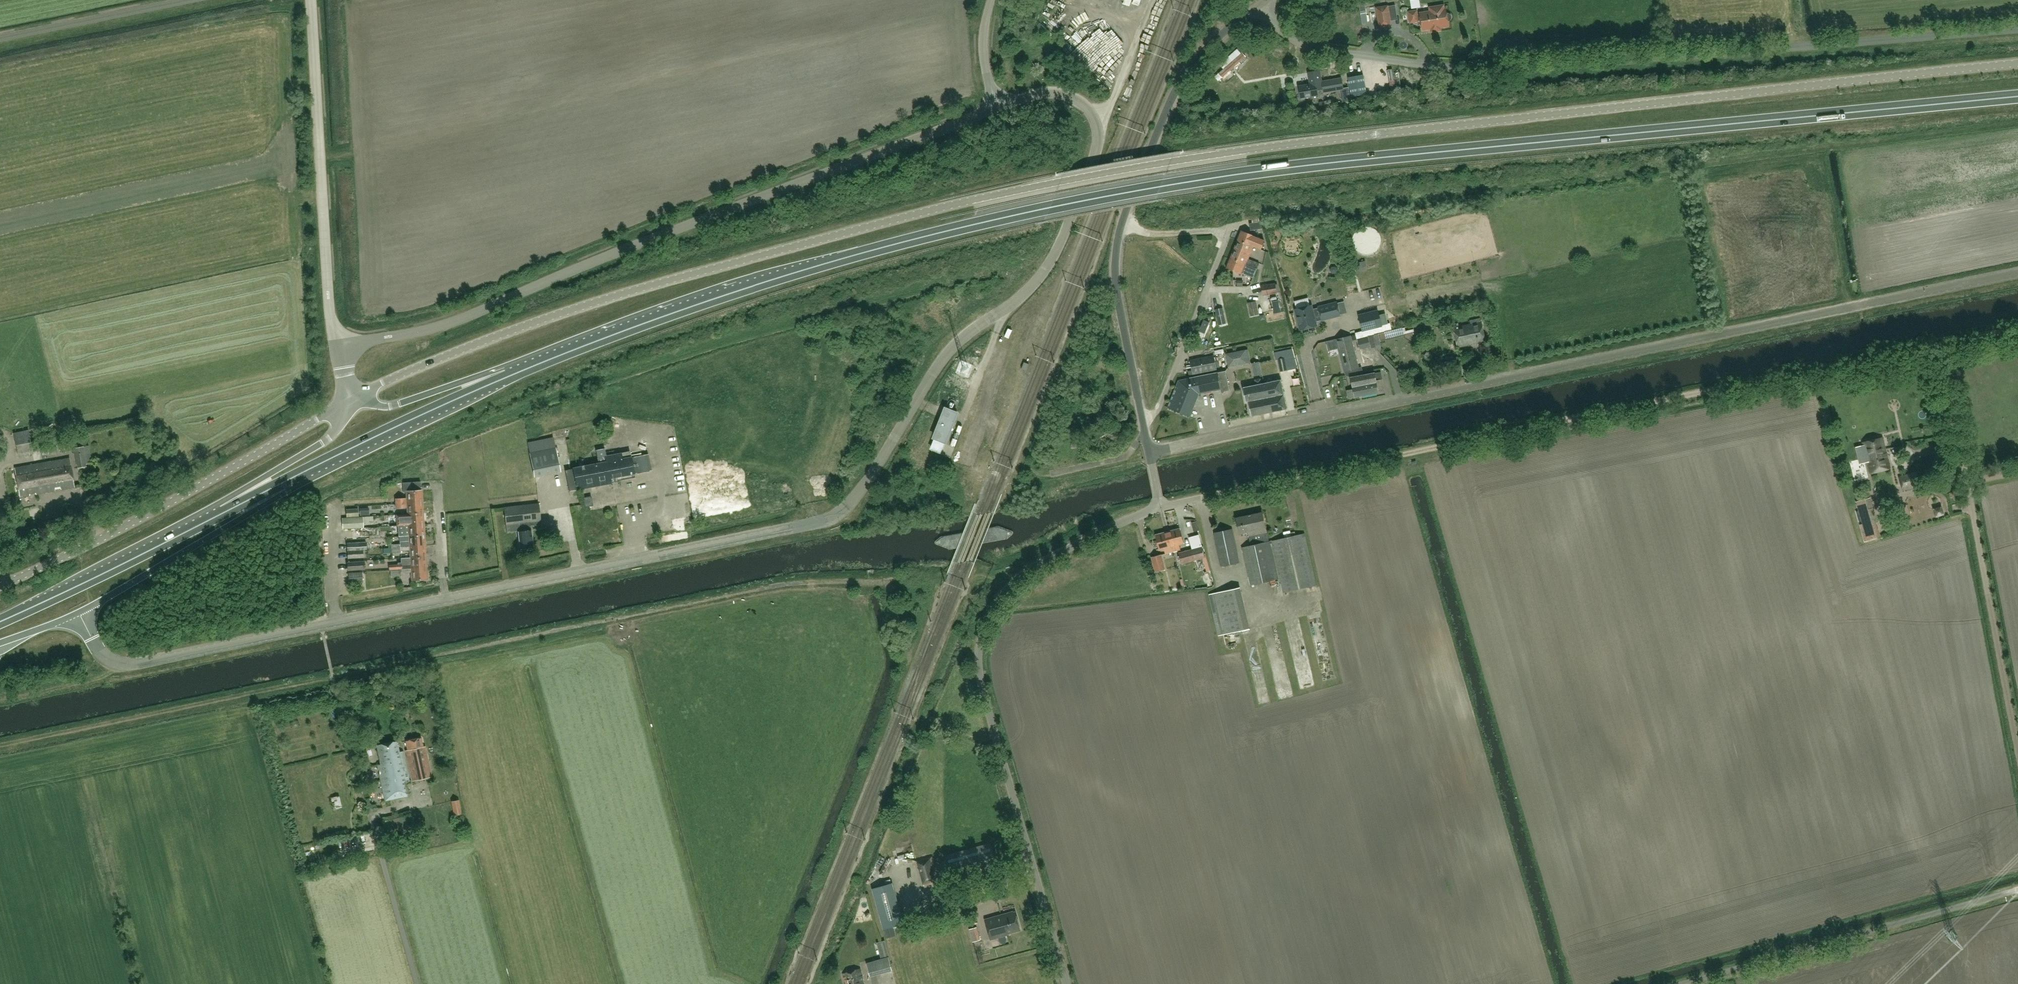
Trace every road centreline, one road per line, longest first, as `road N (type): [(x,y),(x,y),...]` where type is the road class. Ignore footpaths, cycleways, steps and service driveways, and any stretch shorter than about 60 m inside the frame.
road 1 (unclassified): [(353,400),(427,363),(608,299),(1065,180),(1280,144),(2017,65)]
road 2 (trunk): [(528,368),(843,260),(1156,188),(1306,166),(2017,97)]
road 3 (unclassified): [(81,614),(108,658),(141,663),(839,516),(949,353),(1042,277),(1077,207),(1097,150),(1087,108),(1053,92),(998,107)]
road 4 (unclassified): [(1150,453),(2017,273)]
road 5 (track): [(1160,507),(2017,329)]
road 6 (unclassified): [(1261,4),(1304,44),(1452,69),(2017,29)]
road 7 (unclassified): [(338,345),(444,324),(998,107)]
road 8 (unclassified): [(1067,983),(981,680),(980,647),(992,610),(1023,574),(1160,507),(1150,453)]
road 9 (unclassified): [(1144,425),(1118,298),(1123,223),(1180,85),(1211,45),(1261,4)]
road 10 (unclassified): [(0,587),(353,400)]
road 11 (unclassified): [(1682,983),(2017,890)]
road 12 (unclassified): [(338,345),(312,0)]
road 13 (unclassified): [(2017,745),(1968,483)]
road 14 (trunk): [(81,614),(305,473)]
road 15 (trunk): [(305,473),(528,368)]
road 16 (trunk): [(0,623),(195,528)]
road 17 (unclassified): [(1144,425),(1163,400),(1230,232)]
road 18 (trunk): [(353,400),(329,438),(195,528)]
road 19 (unclassified): [(193,0),(0,39)]
road 20 (trunk): [(528,368),(393,407),(353,400)]
road 21 (unclassified): [(417,983),(379,847)]
road 22 (track): [(1162,0),(1112,106),(1094,119)]
road 23 (trunk): [(195,528),(305,473)]

